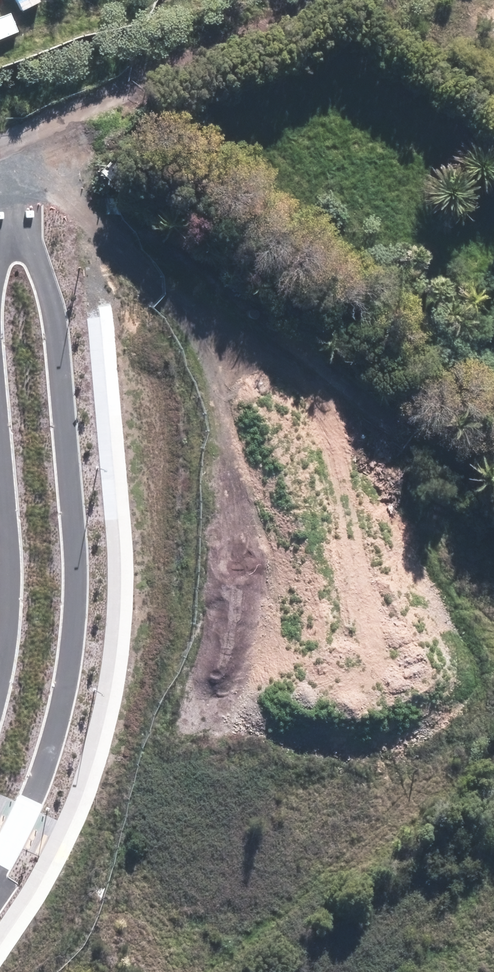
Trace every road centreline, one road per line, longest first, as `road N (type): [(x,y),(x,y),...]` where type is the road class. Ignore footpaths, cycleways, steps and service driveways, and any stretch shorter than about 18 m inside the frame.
road 1 (tertiary): [(21,211),(50,279),(73,623),(43,765),(0,863)]
road 2 (track): [(21,211),(47,127),(331,0)]
road 3 (tertiary): [(0,680),(11,621),(0,463)]
road 4 (unknown): [(21,211),(0,31)]

